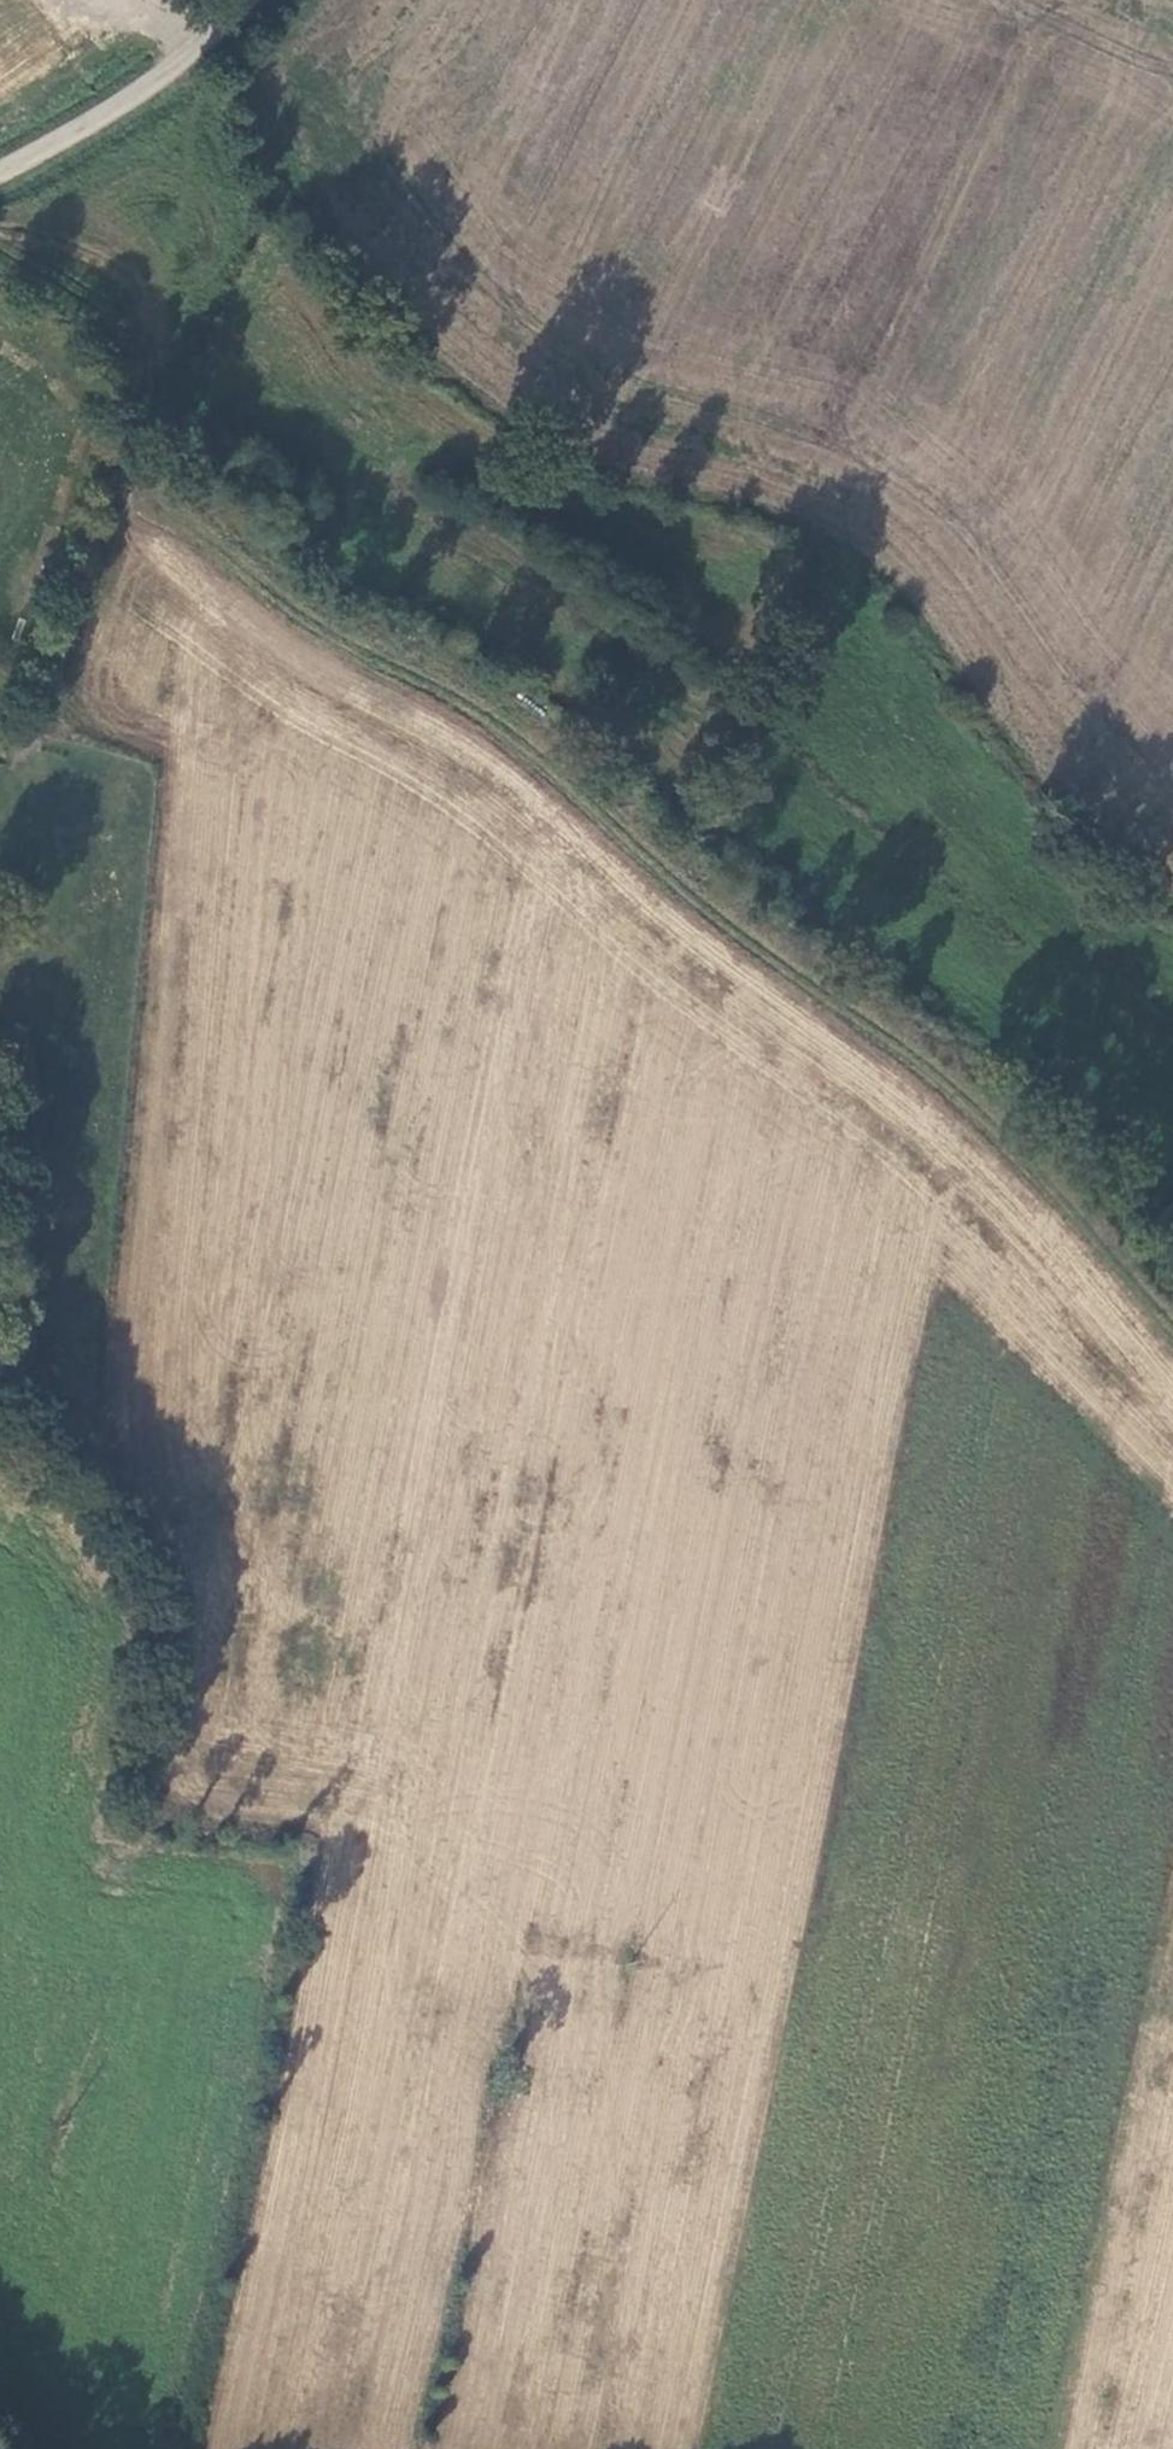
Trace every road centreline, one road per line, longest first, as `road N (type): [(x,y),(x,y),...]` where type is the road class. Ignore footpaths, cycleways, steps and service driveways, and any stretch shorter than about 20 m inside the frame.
road 1 (unclassified): [(242,0),(190,55),(0,166)]

